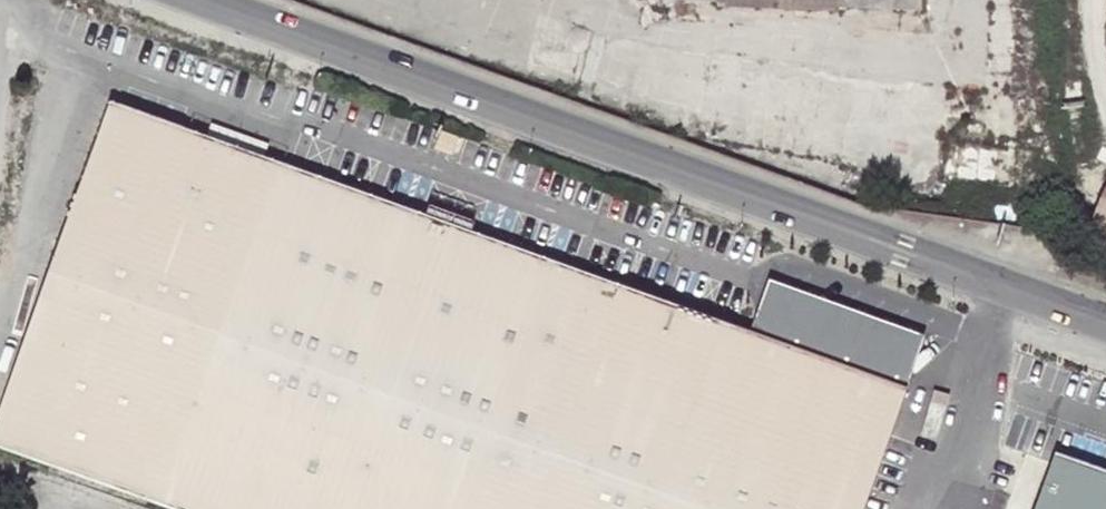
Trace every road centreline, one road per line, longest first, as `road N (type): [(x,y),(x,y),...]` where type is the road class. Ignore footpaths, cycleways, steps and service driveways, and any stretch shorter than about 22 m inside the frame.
road 1 (unclassified): [(211,0),(1105,325)]

